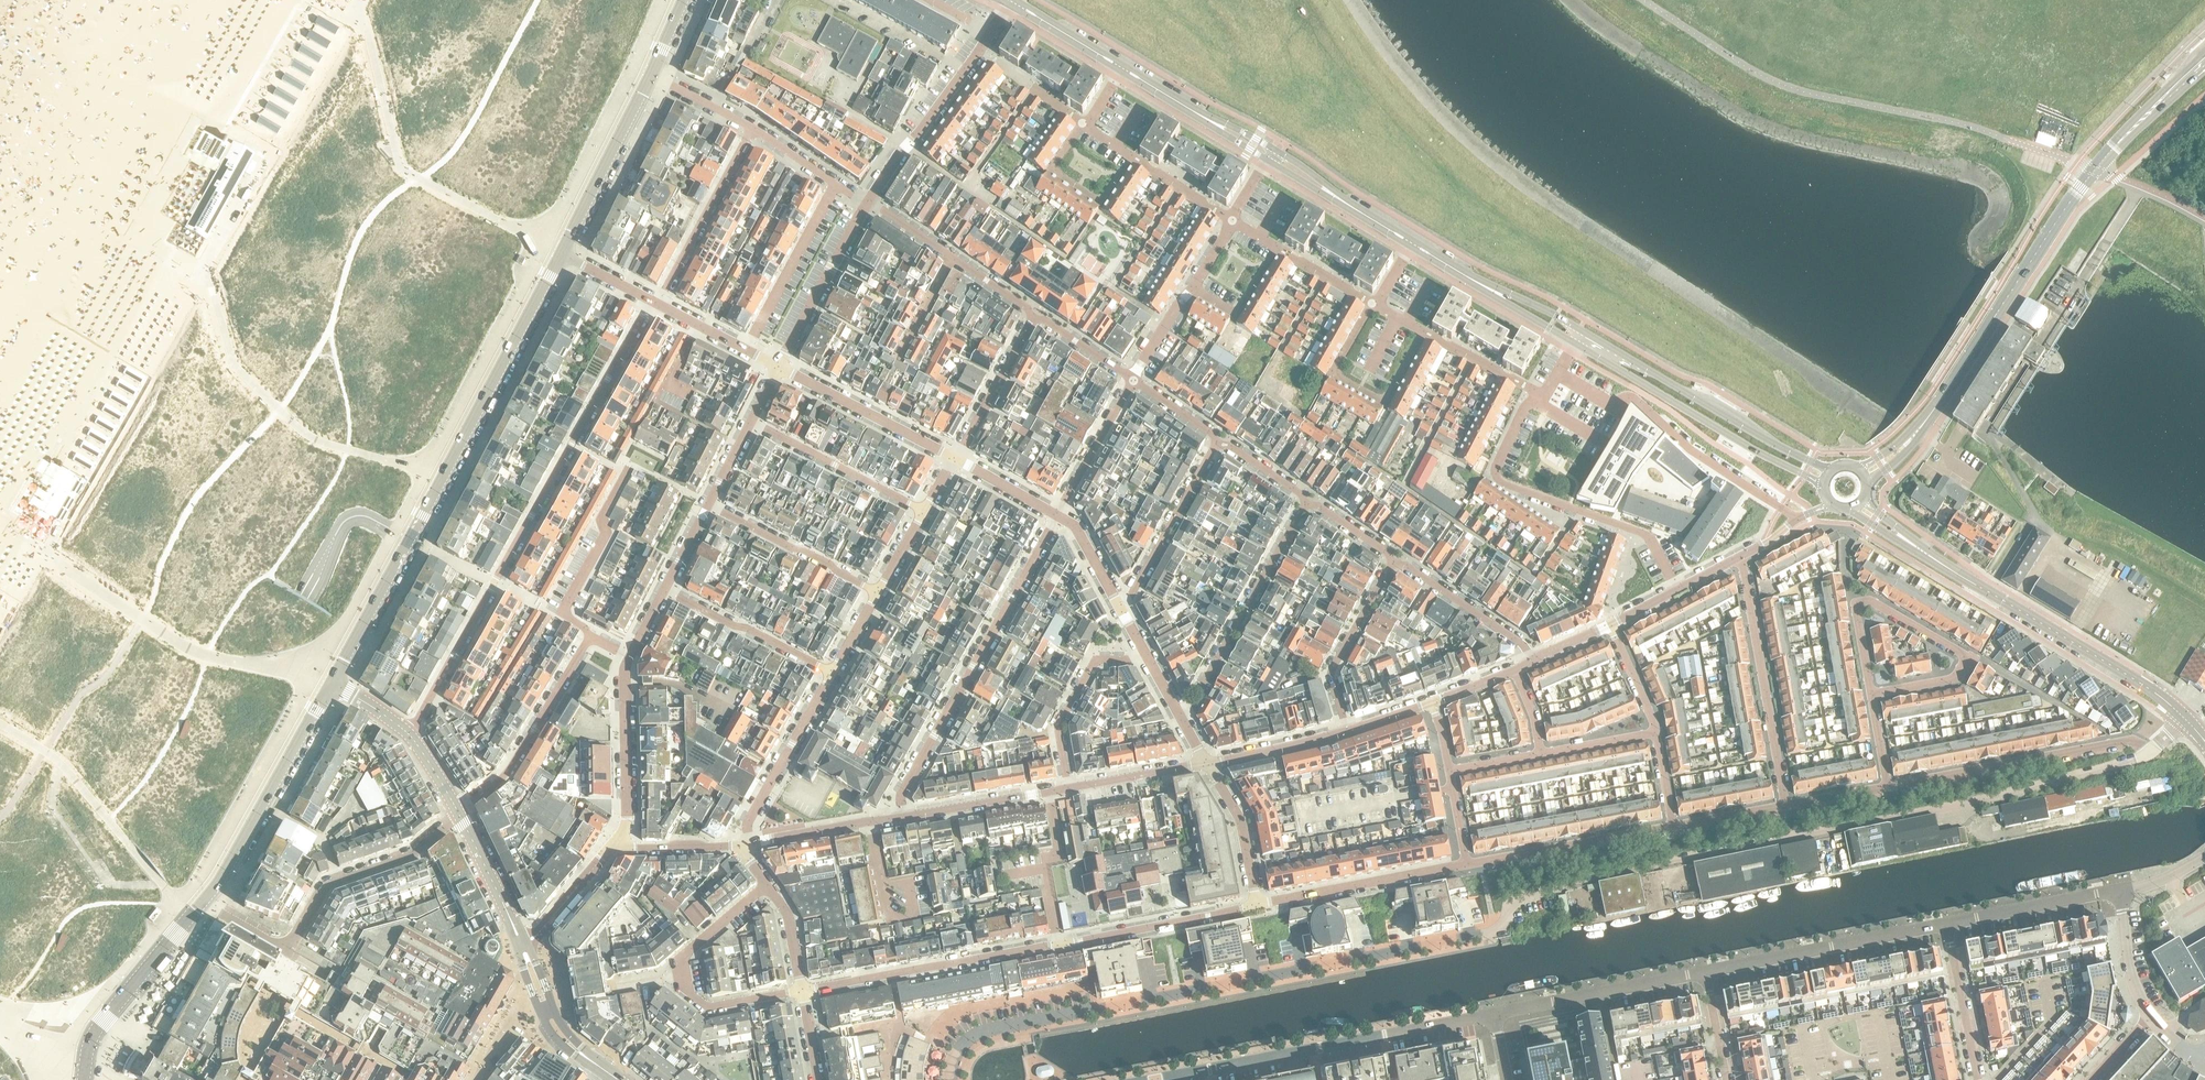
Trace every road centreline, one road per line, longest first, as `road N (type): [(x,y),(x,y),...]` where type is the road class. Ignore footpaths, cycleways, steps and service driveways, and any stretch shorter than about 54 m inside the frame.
road 1 (residential): [(953,1079),(964,1050),(989,1033),(1489,934),(1524,897),(2138,760),(2155,747)]
road 2 (residential): [(407,734),(652,300)]
road 3 (tertiary): [(331,680),(562,254)]
road 4 (tertiary): [(1863,474),(1926,423),(2096,170)]
road 5 (residential): [(1146,1079),(1494,1012)]
road 6 (residential): [(903,817),(901,795),(1056,514)]
road 7 (residential): [(203,905),(273,944),(290,943),(330,883),(411,854),(459,812)]
road 8 (residential): [(1558,371),(1617,405),(1639,401),(1709,463),(1797,518)]
road 9 (tertiary): [(1826,477),(1579,337)]
road 10 (tertiary): [(2186,718),(1950,567)]
road 11 (residential): [(1885,787),(2129,740),(2155,747)]
road 12 (residential): [(767,885),(686,955),(685,987),(710,1007),(802,990)]
road 13 (residential): [(1060,944),(802,990)]
road 14 (residential): [(628,656),(587,640),(507,775),(459,812)]
road 15 (tertiary): [(203,905),(331,680)]
road 16 (residential): [(1308,500),(1185,723)]
road 17 (residential): [(1782,805),(1740,557)]
road 18 (residential): [(1704,970),(1947,922)]
road 19 (residential): [(1868,691),(1953,678),(1966,658),(1871,600),(1852,602),(1853,609)]
road 20 (residential): [(1371,301),(1330,374),(1384,404),(1422,331)]
road 21 (residential): [(1256,905),(1467,865)]
road 22 (residential): [(1494,1012),(1704,970)]
road 23 (tertiary): [(83,1078),(97,1030),(203,905)]
road 24 (residential): [(1467,865),(1673,827)]
road 25 (tertiary): [(562,254),(651,74)]
road 26 (residential): [(1256,905),(1060,944)]
road 27 (residential): [(660,304),(753,128)]
road 28 (residential): [(954,458),(779,367)]
road 29 (residential): [(1123,609),(1214,436)]
road 30 (residential): [(924,510),(750,421)]
road 31 (tertiary): [(1579,337),(1410,242)]
road 32 (residential): [(879,591),(709,503)]
road 33 (residential): [(747,844),(750,818),(831,674)]
road 34 (residential): [(837,182),(745,349)]
road 35 (residential): [(616,842),(629,820),(628,656)]
road 36 (residential): [(779,367),(868,202)]
road 37 (residential): [(1347,731),(1331,673),(1393,562)]
road 38 (residential): [(831,674),(665,590)]
road 39 (residential): [(1083,124),(1050,170),(1101,206),(1134,158)]
road 40 (residential): [(1947,922),(2121,889)]
road 41 (residential): [(1393,562),(1524,644),(1534,660)]
road 42 (tertiary): [(1270,154),(1122,67)]
road 43 (residential): [(1052,791),(1063,855),(1044,859),(1060,944)]
road 44 (tertiary): [(1410,242),(1270,154)]
road 45 (residential): [(954,458),(1033,313)]
road 46 (tertiary): [(618,1079),(556,1029),(524,951)]
road 47 (residential): [(868,202),(963,73)]
road 48 (residential): [(1947,922),(1976,1079)]
road 49 (residential): [(1056,514),(1131,378)]
road 50 (tertiary): [(524,951),(459,812)]
road 51 (residential): [(1256,905),(1240,820),(1207,763)]
road 52 (tertiary): [(2096,170),(2204,63)]
road 53 (residential): [(963,73),(830,0)]
road 54 (residential): [(903,817),(1052,791)]
road 55 (residential): [(1207,763),(1347,731)]
road 56 (residential): [(524,951),(616,842)]
road 57 (residential): [(1067,788),(1207,763)]
road 58 (residential): [(1501,482),(1634,529)]
road 59 (residential): [(1097,658),(1058,726),(1067,788)]
road 60 (residential): [(1542,395),(1422,331)]
road 61 (residential): [(2152,1017),(2131,976),(2121,889)]
road 62 (residential): [(616,842),(747,844)]
road 63 (residential): [(1191,286),(1234,312),(1277,245)]
road 64 (tertiary): [(1122,67),(1011,1)]
road 65 (residential): [(1083,124),(979,49)]
road 66 (residential): [(747,844),(871,821)]

